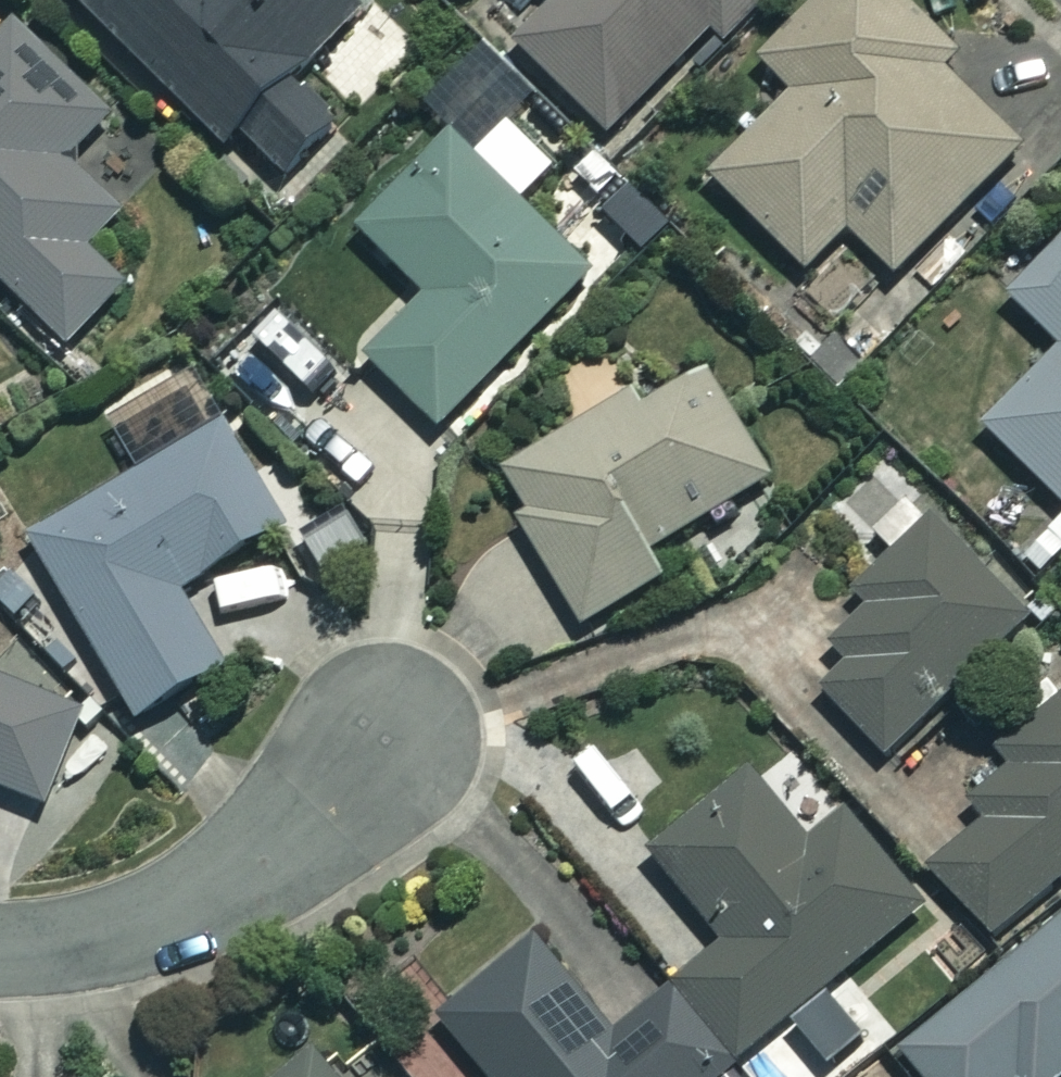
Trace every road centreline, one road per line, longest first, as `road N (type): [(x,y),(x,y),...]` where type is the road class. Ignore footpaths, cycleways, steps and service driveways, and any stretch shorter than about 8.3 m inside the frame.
road 1 (residential): [(391,736),(327,818),(251,875),(169,913),(73,939),(0,947)]

